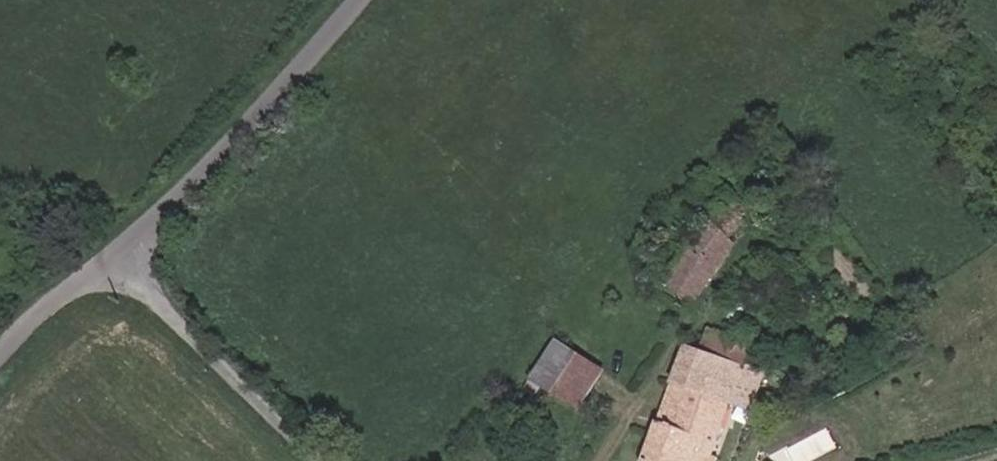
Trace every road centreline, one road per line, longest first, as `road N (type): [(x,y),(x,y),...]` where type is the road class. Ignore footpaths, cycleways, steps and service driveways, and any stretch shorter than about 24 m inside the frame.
road 1 (unclassified): [(359,0),(128,254)]
road 2 (unclassified): [(128,254),(214,353),(328,460)]
road 3 (unclassified): [(128,254),(24,331),(0,362)]

